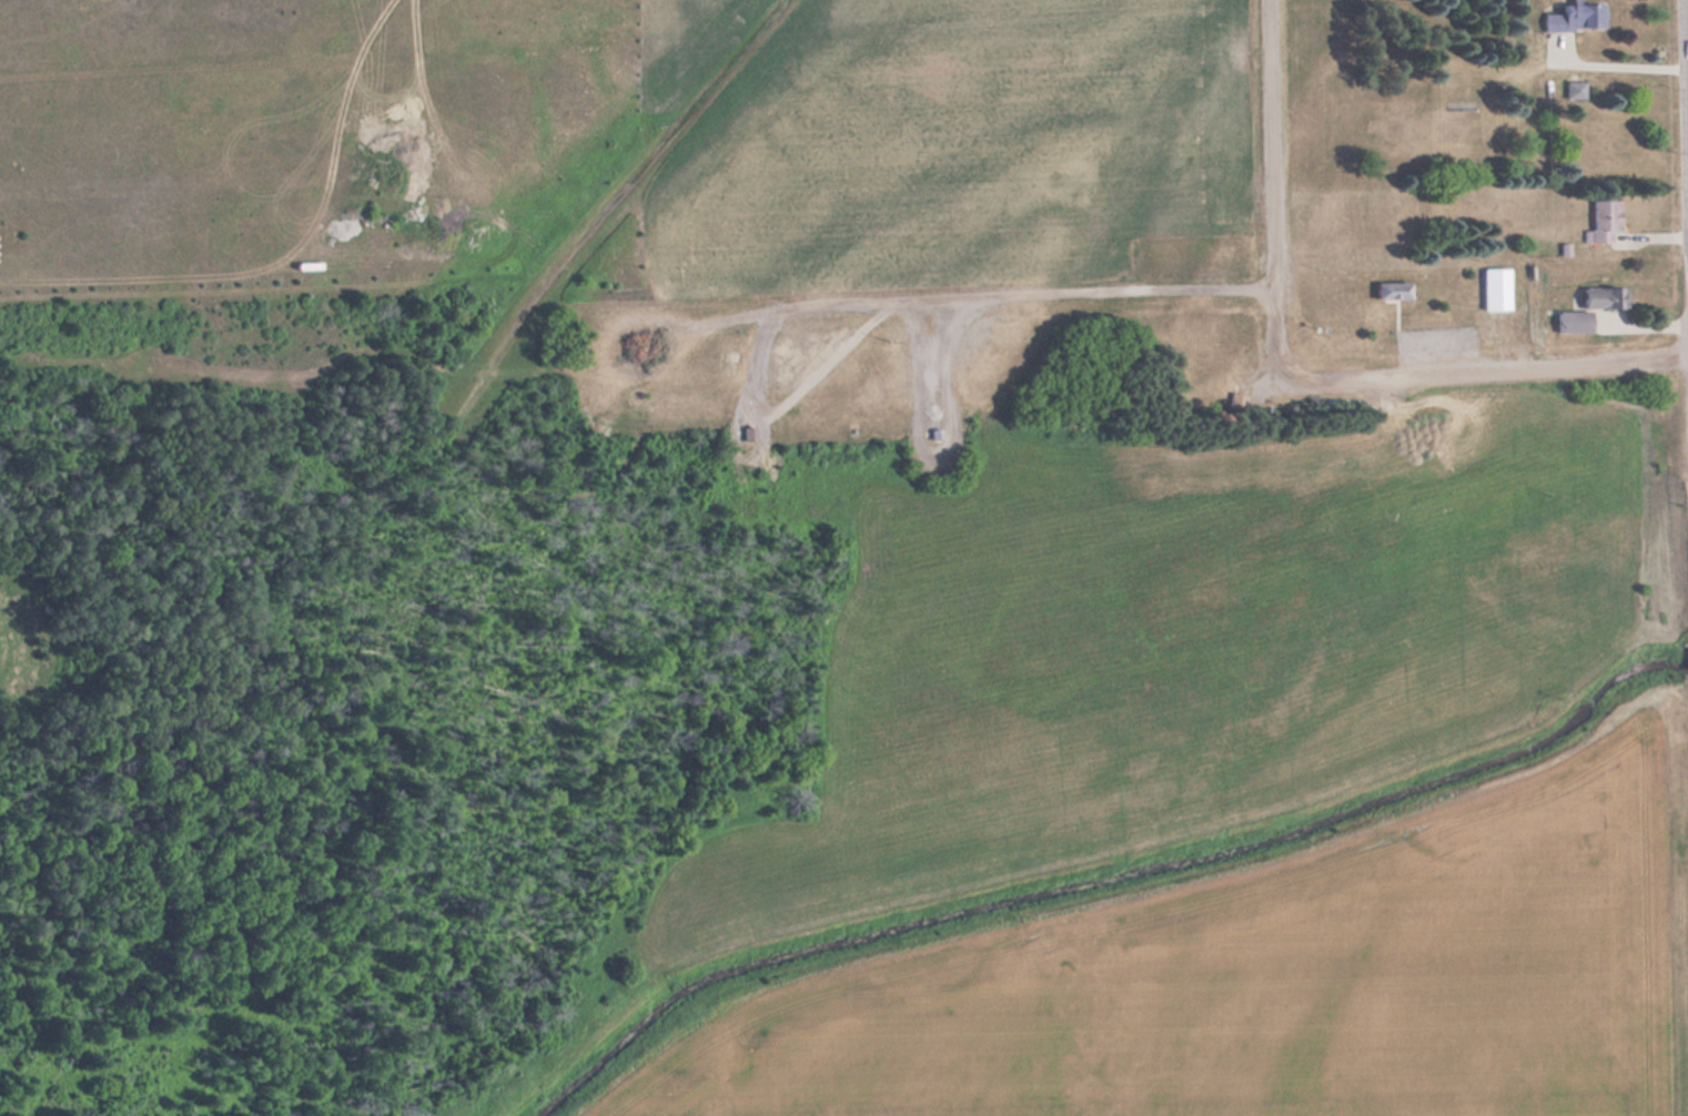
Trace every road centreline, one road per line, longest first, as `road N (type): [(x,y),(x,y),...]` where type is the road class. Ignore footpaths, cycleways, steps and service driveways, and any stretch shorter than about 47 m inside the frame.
road 1 (residential): [(1687,354),(1338,382),(1276,374)]
road 2 (residential): [(1270,0),(1276,374)]

